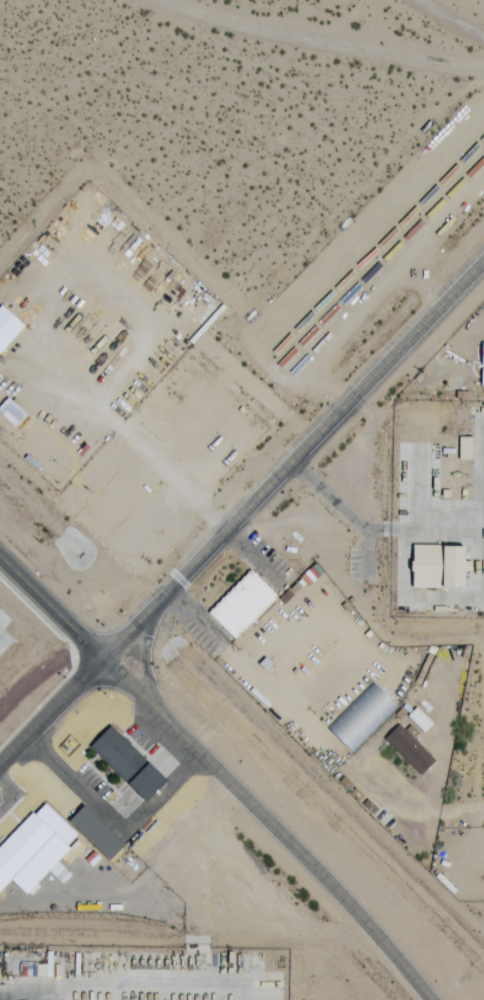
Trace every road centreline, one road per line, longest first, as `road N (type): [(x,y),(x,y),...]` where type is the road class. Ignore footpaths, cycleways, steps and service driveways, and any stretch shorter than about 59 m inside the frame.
road 1 (residential): [(483,259),(103,658)]
road 2 (residential): [(103,658),(323,876),(430,999)]
road 3 (track): [(161,0),(255,28),(483,69)]
road 4 (residential): [(103,658),(0,766)]
road 5 (residential): [(0,557),(103,658)]
road 6 (tertiary): [(167,721),(146,661),(155,604)]

